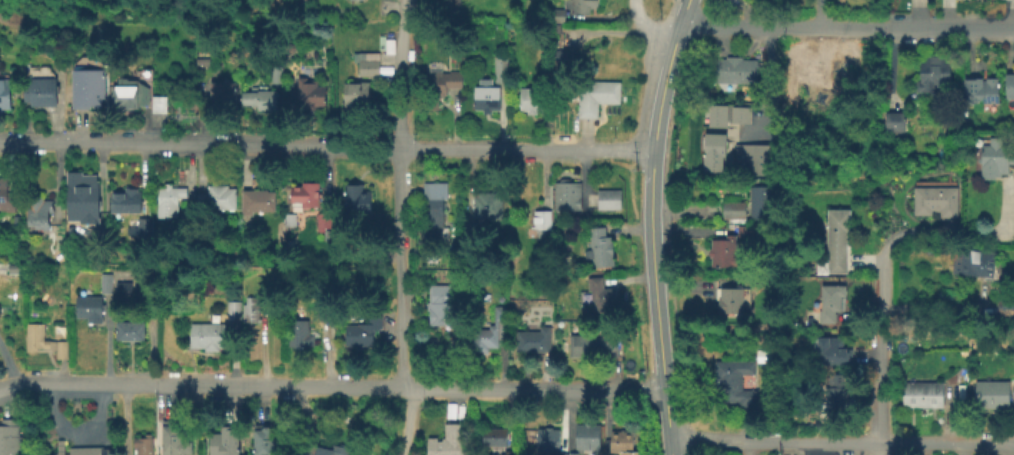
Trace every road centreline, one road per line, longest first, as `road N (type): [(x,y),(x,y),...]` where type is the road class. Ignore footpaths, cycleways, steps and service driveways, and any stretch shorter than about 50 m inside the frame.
road 1 (residential): [(653,150),(0,141)]
road 2 (residential): [(665,391),(35,383)]
road 3 (tertiary): [(665,391),(651,172),(665,79),(689,0)]
road 4 (residential): [(407,0),(399,183),(405,387)]
road 5 (residential): [(1013,445),(671,439)]
road 6 (residential): [(679,28),(1013,31)]
road 7 (residential): [(880,256),(881,443)]

